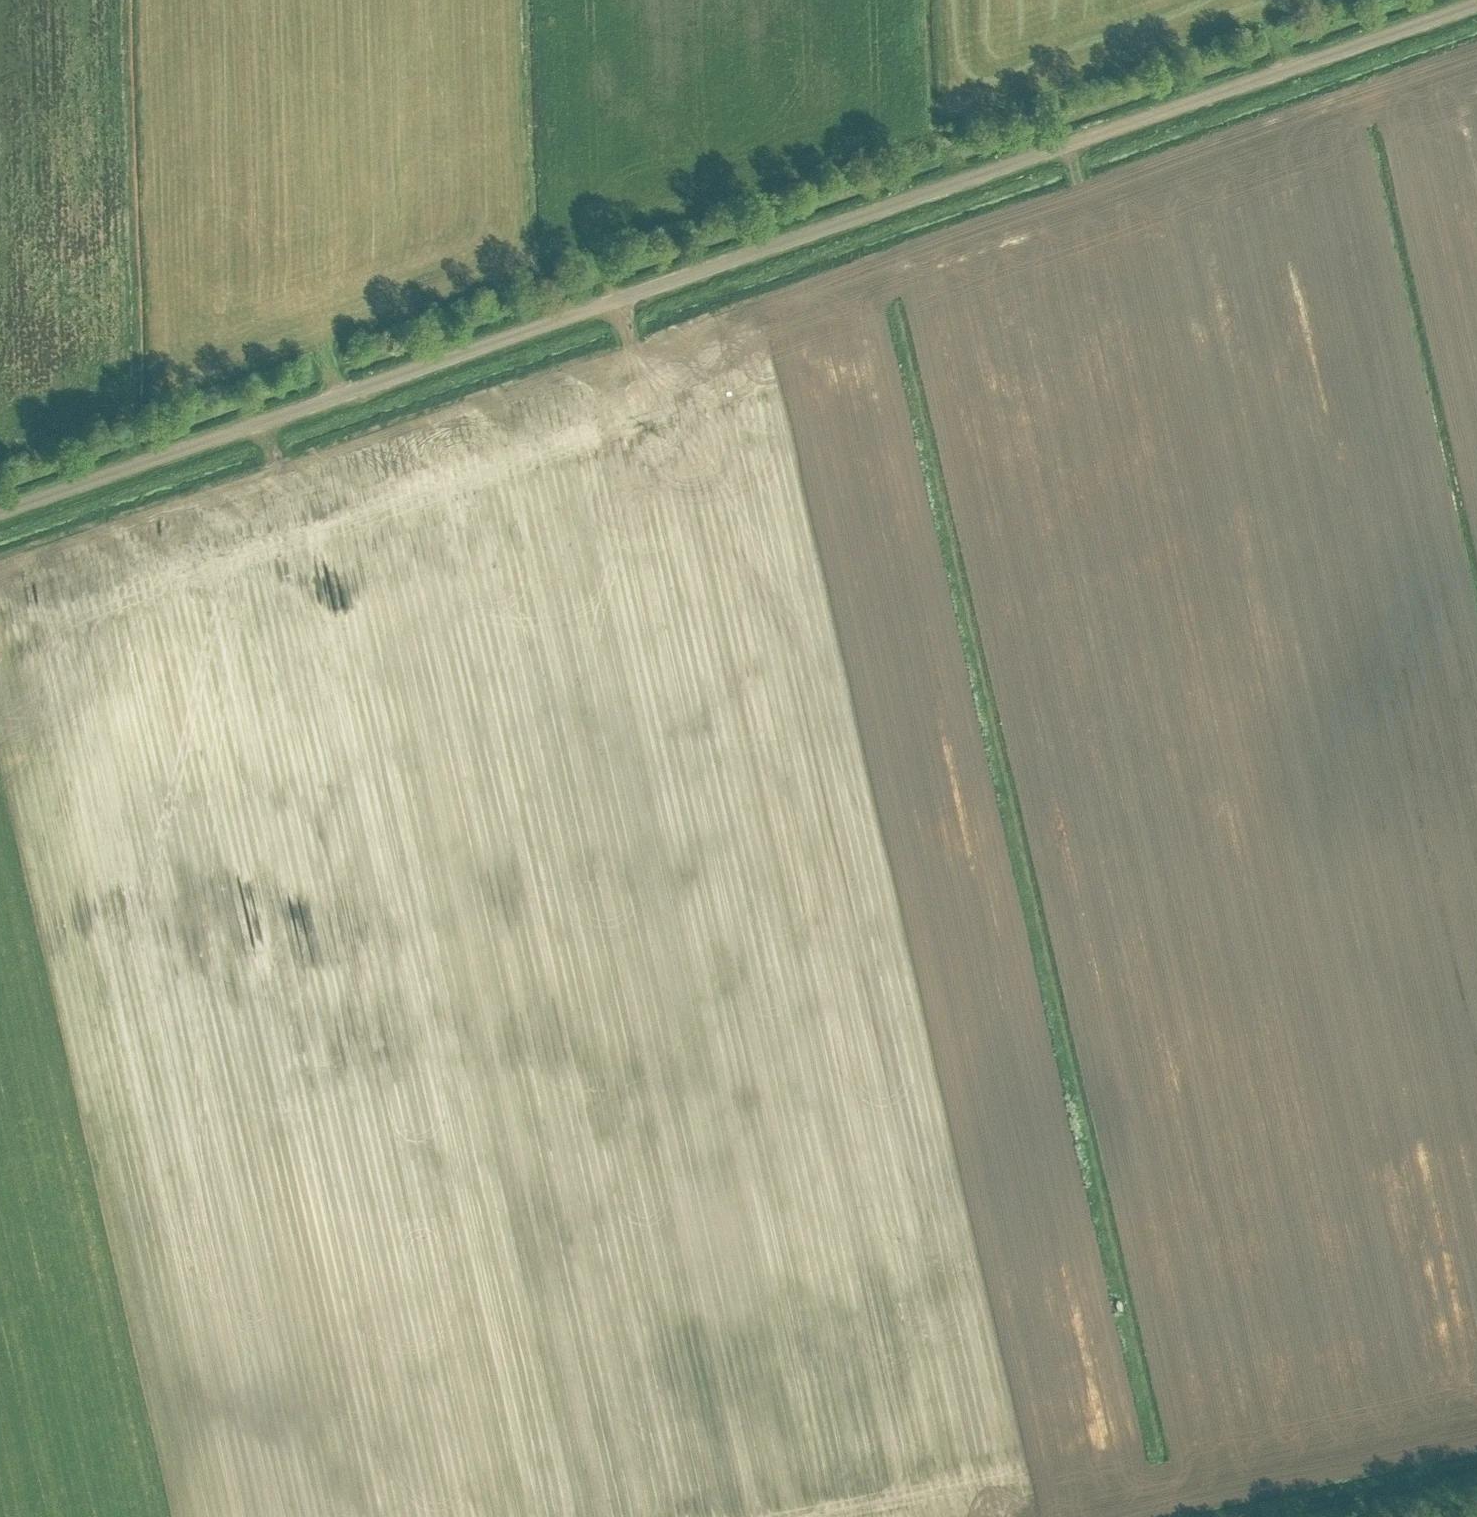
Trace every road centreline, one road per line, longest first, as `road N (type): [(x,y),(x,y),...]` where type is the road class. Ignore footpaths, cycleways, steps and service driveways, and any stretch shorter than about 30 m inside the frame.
road 1 (unclassified): [(1476,3),(0,512)]

